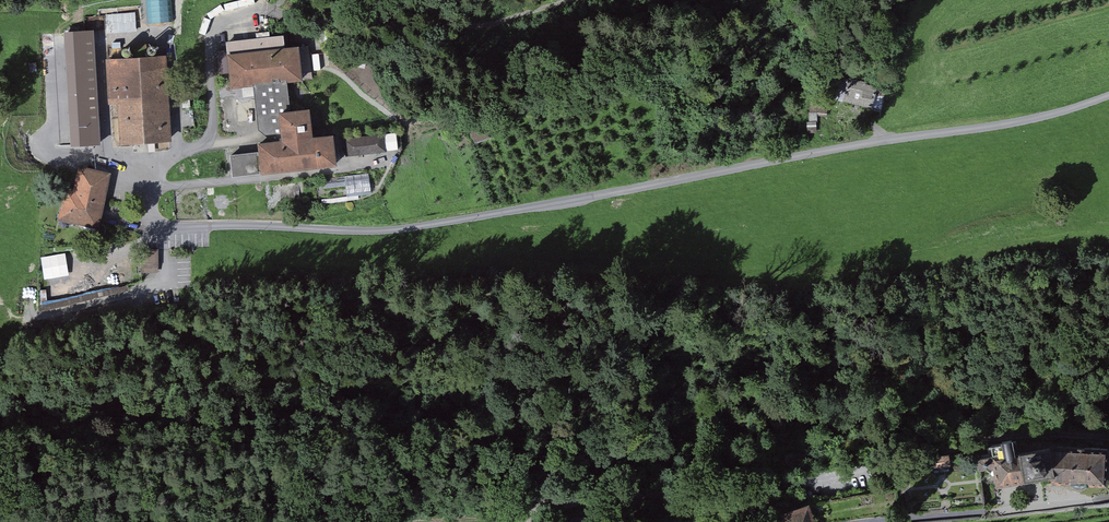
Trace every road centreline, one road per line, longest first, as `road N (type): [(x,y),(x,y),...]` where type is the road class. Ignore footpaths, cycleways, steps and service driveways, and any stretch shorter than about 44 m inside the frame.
road 1 (residential): [(161,228),(394,230),(889,139),(1006,125),(1108,96)]
road 2 (track): [(431,521),(830,478)]
road 3 (track): [(830,478),(1032,431),(1108,438)]
road 4 (track): [(1108,498),(872,521)]
road 5 (track): [(566,0),(482,26),(387,0)]

